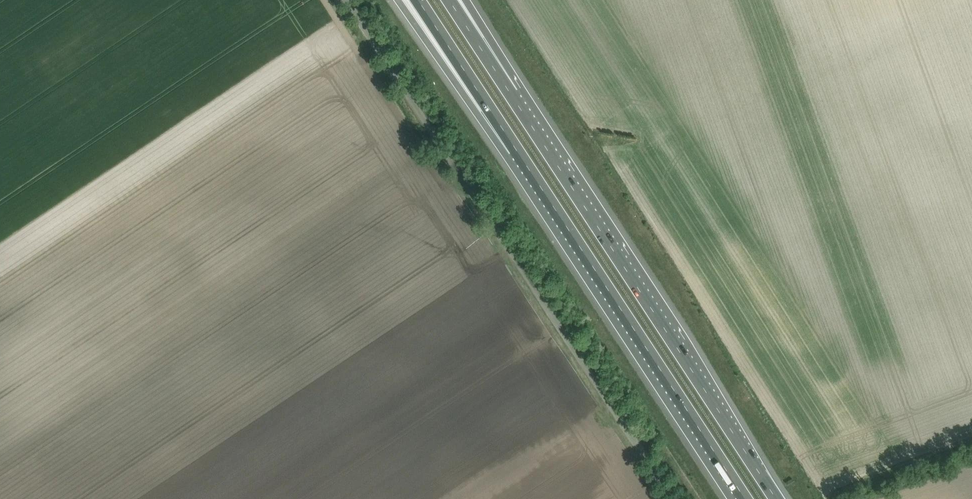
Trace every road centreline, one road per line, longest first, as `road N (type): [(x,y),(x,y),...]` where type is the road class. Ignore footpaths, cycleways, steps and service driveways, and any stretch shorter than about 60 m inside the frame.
road 1 (unclassified): [(674,498),(346,0)]
road 2 (motorway): [(775,498),(513,97)]
road 3 (motorway): [(517,151),(745,498)]
road 4 (motorway): [(395,0),(517,151)]
road 5 (motorway): [(420,0),(517,151)]

